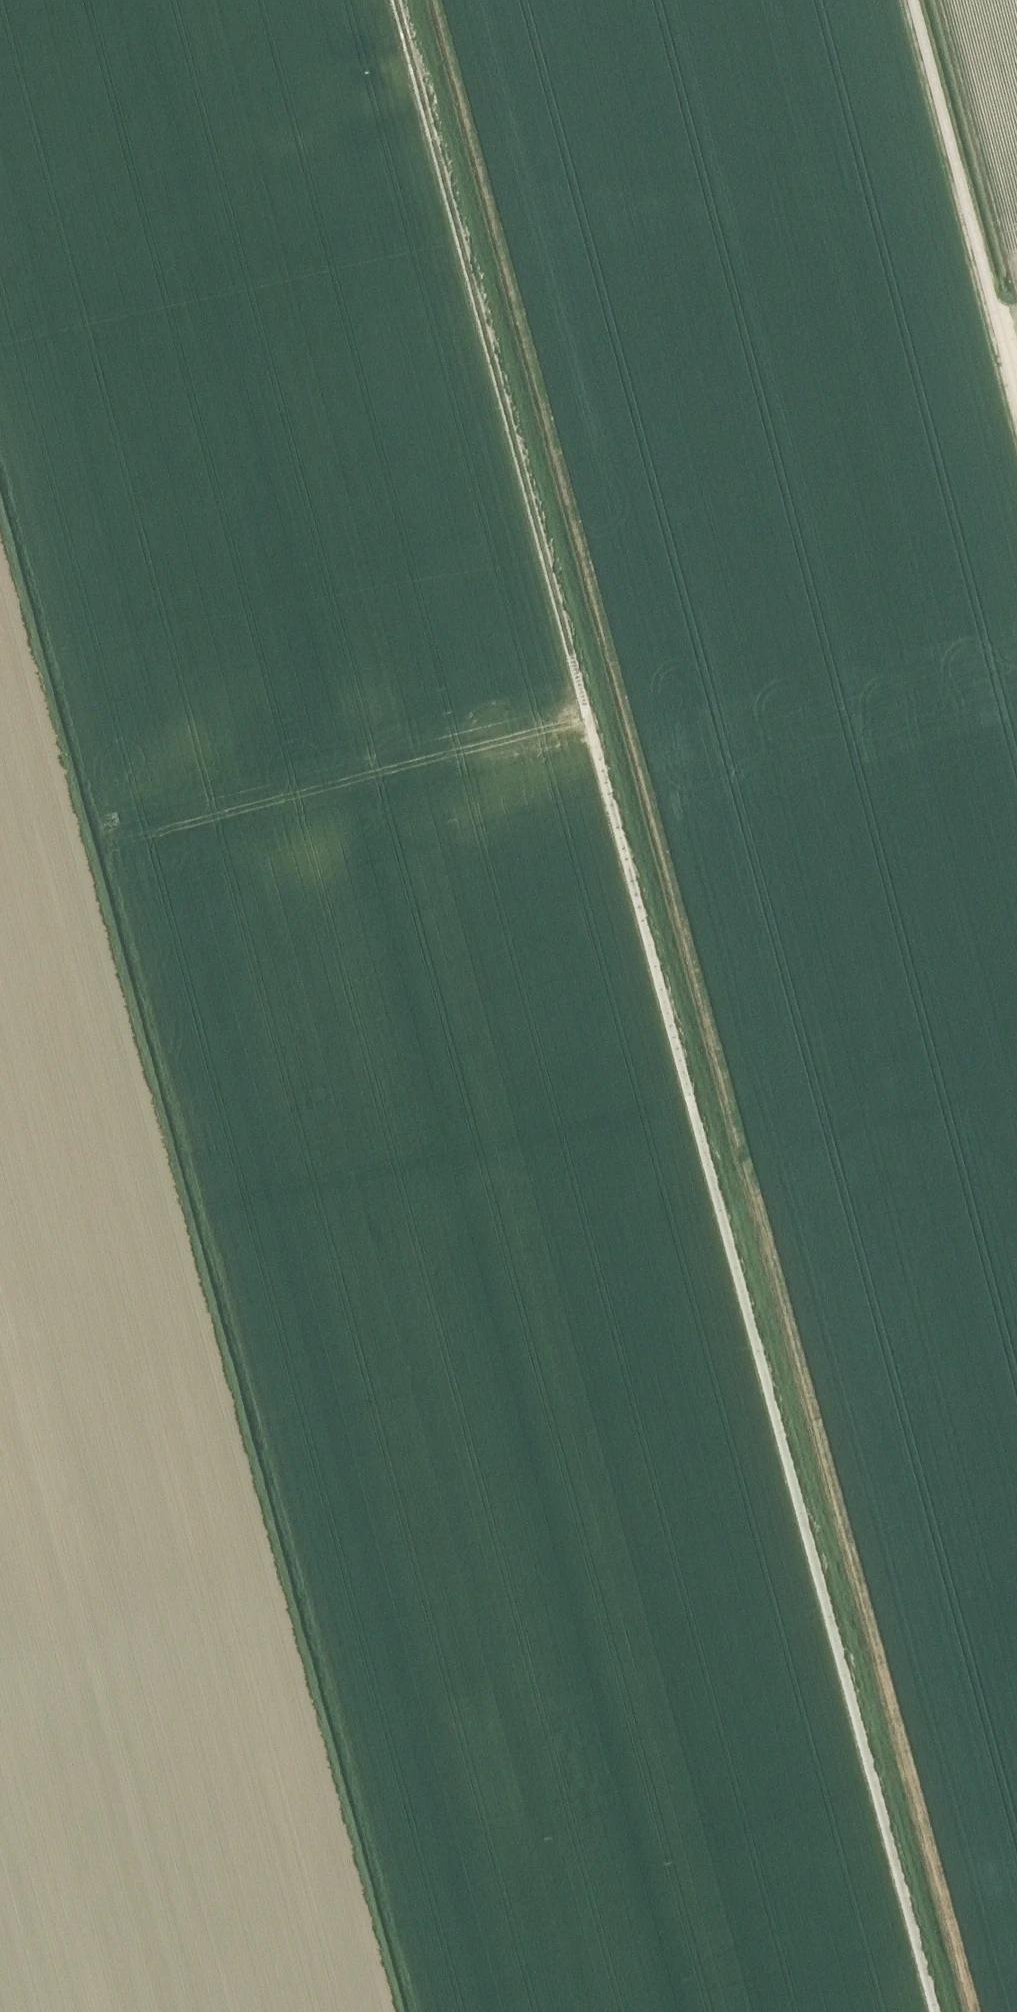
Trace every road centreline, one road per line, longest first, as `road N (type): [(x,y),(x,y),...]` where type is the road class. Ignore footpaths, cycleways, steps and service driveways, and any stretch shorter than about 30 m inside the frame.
road 1 (track): [(1016,404),(911,0)]
road 2 (track): [(0,1761),(67,2011)]

